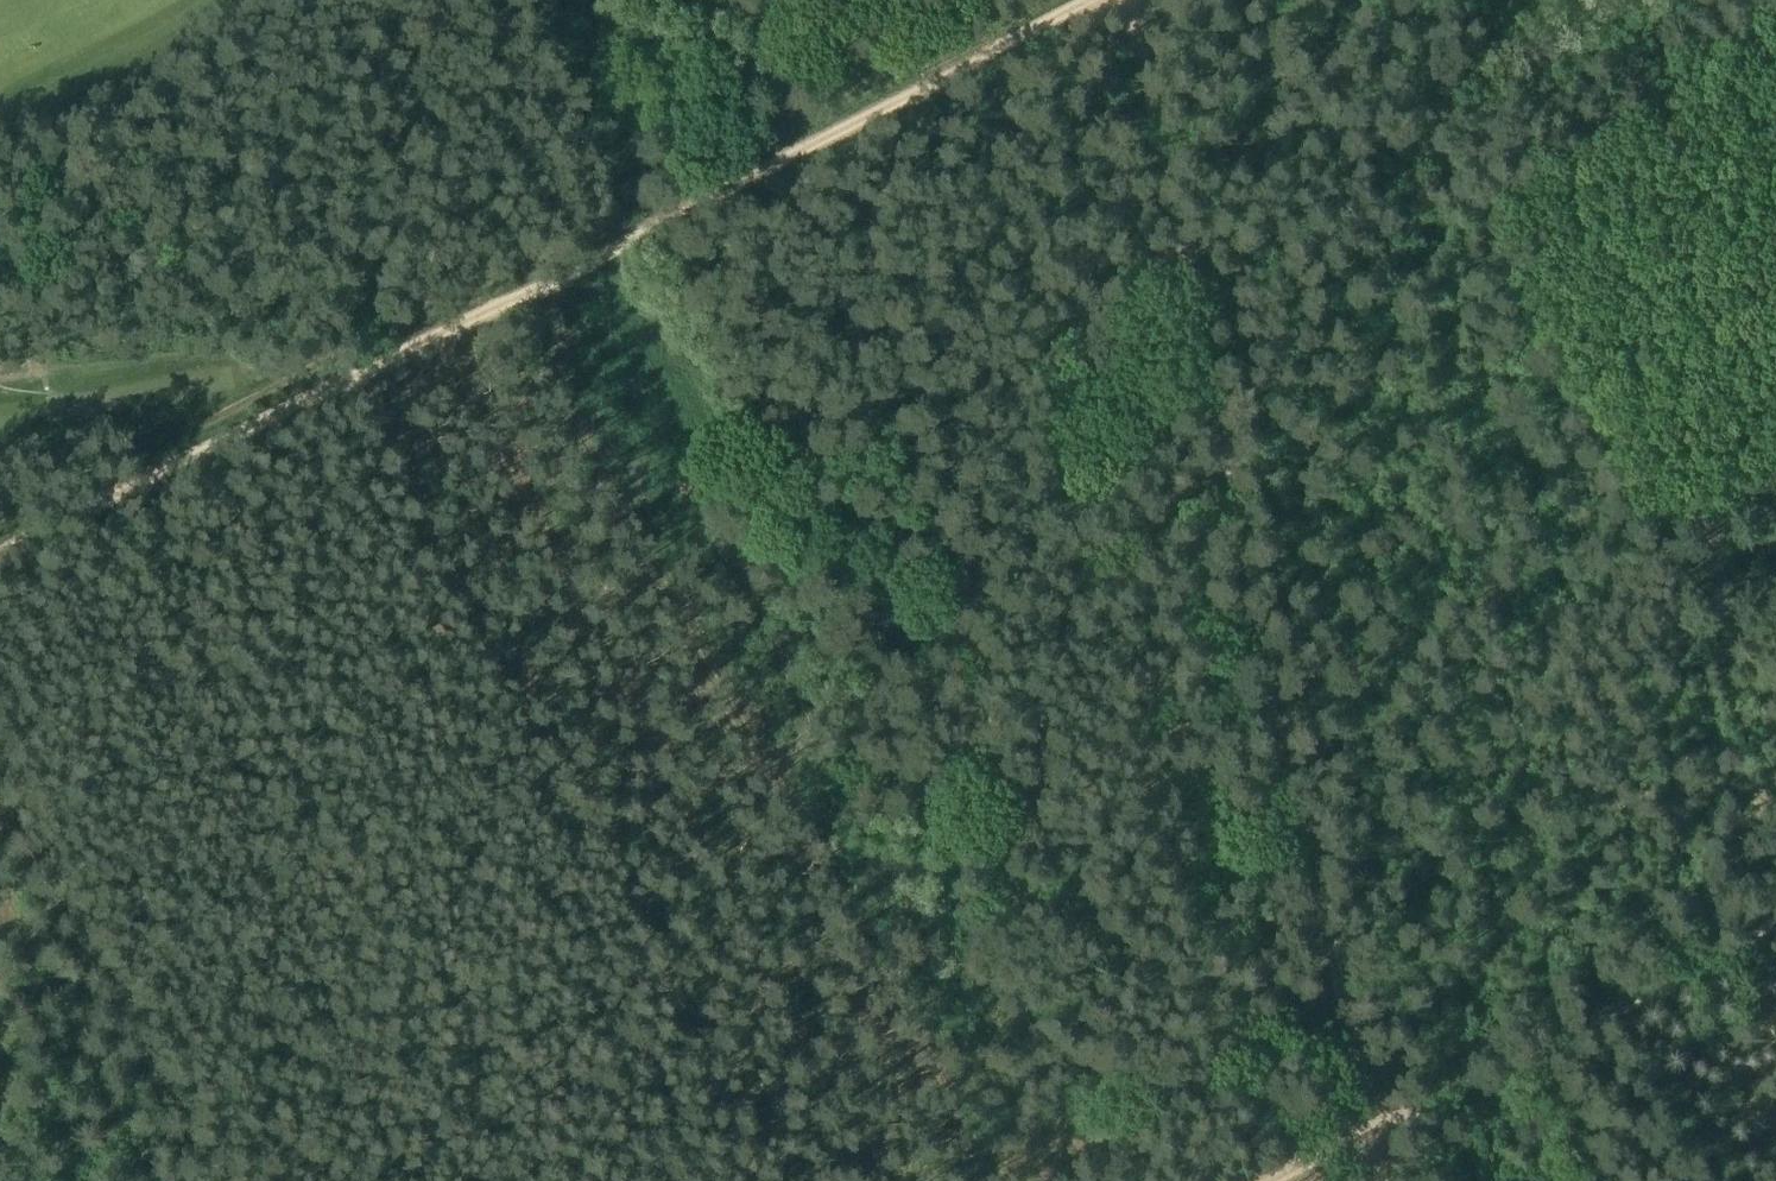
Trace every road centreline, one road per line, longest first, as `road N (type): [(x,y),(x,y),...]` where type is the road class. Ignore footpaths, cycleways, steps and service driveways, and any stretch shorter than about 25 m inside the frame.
road 1 (track): [(1105,0),(0,562)]
road 2 (track): [(1376,1134),(1128,0)]
road 3 (track): [(1282,1180),(1775,923)]

